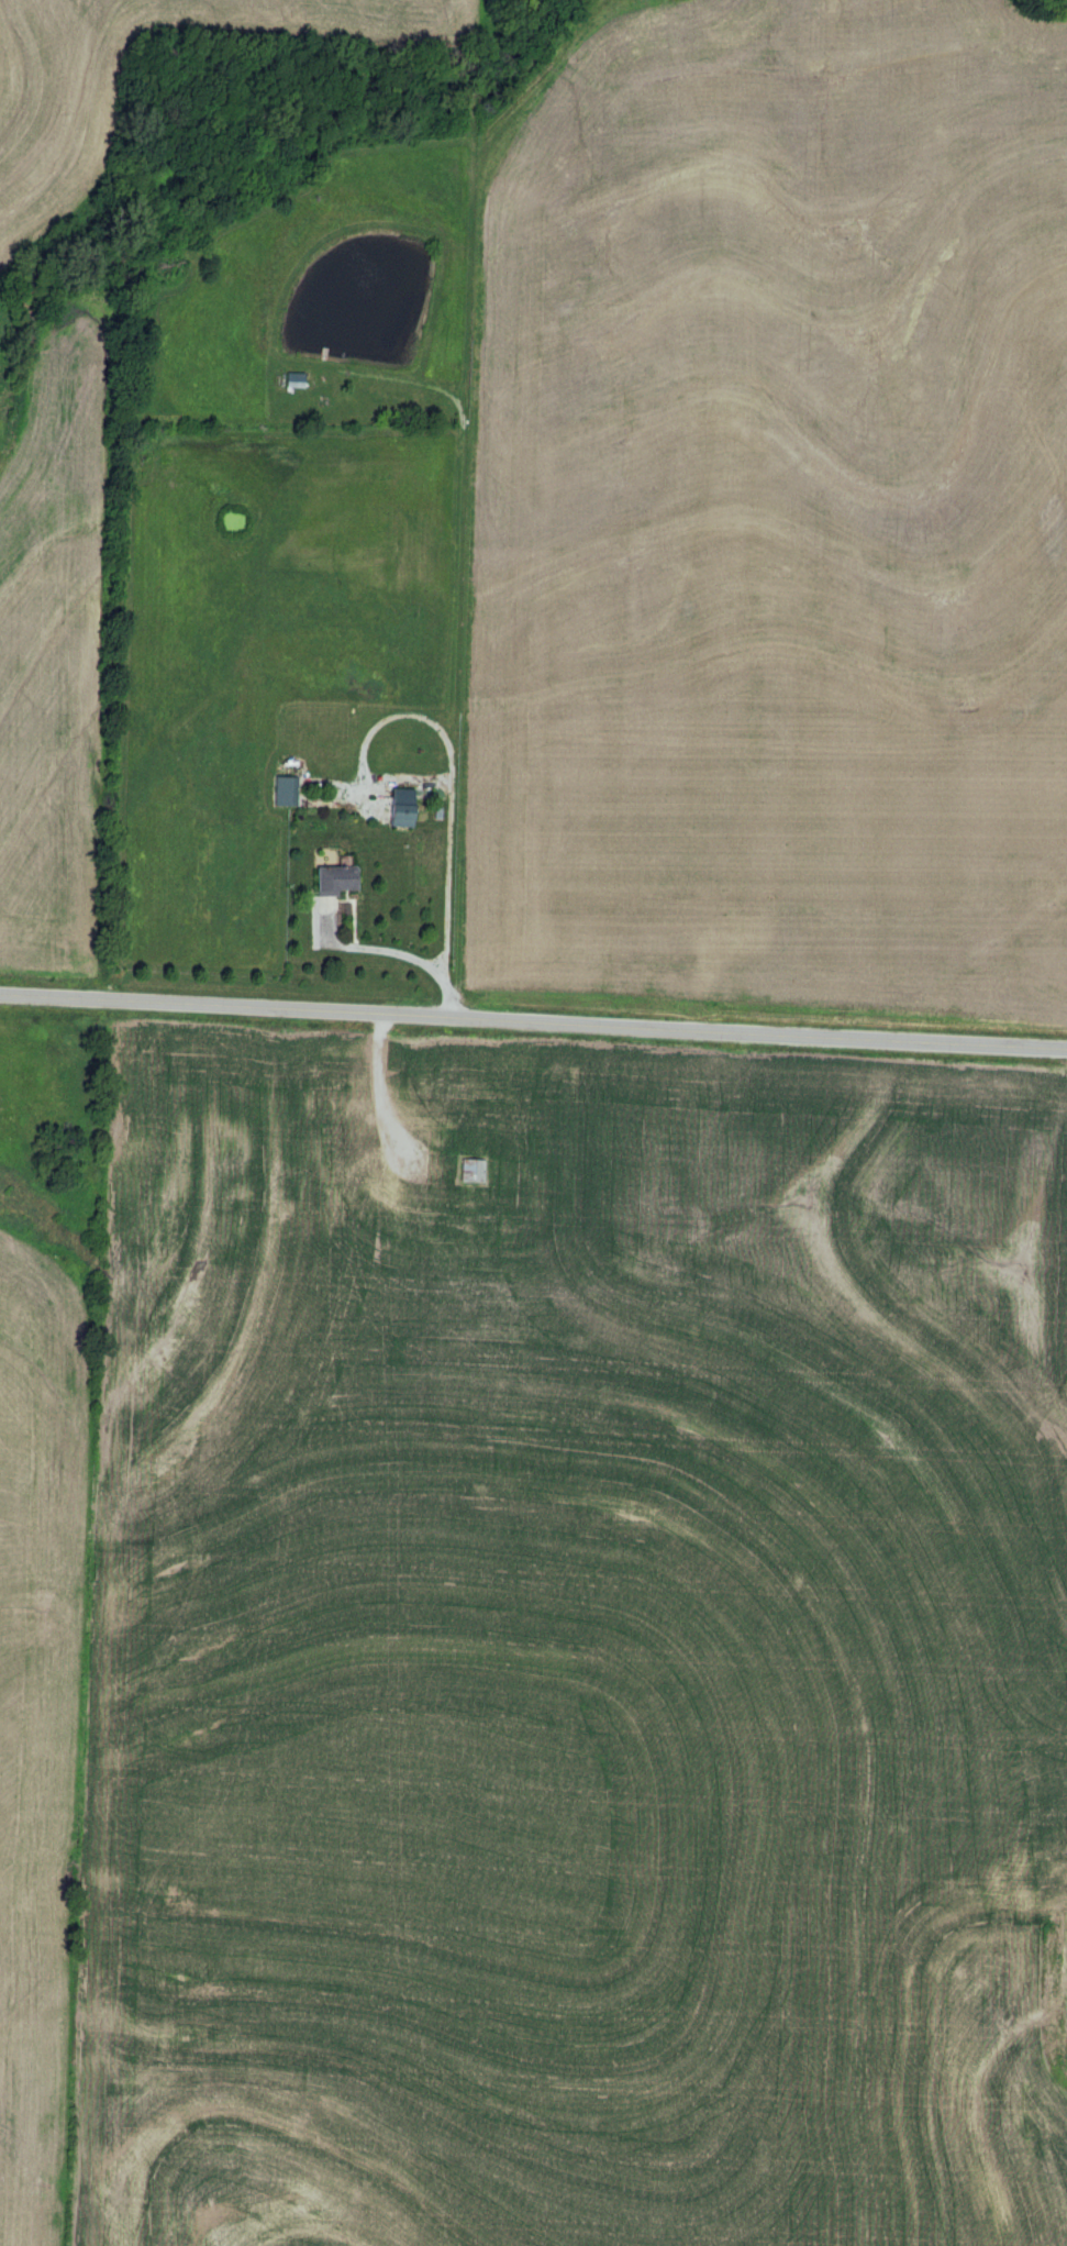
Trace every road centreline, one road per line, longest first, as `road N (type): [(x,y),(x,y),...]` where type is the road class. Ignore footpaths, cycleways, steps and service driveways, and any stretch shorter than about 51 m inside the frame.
road 1 (tertiary): [(1066,1046),(0,993)]

